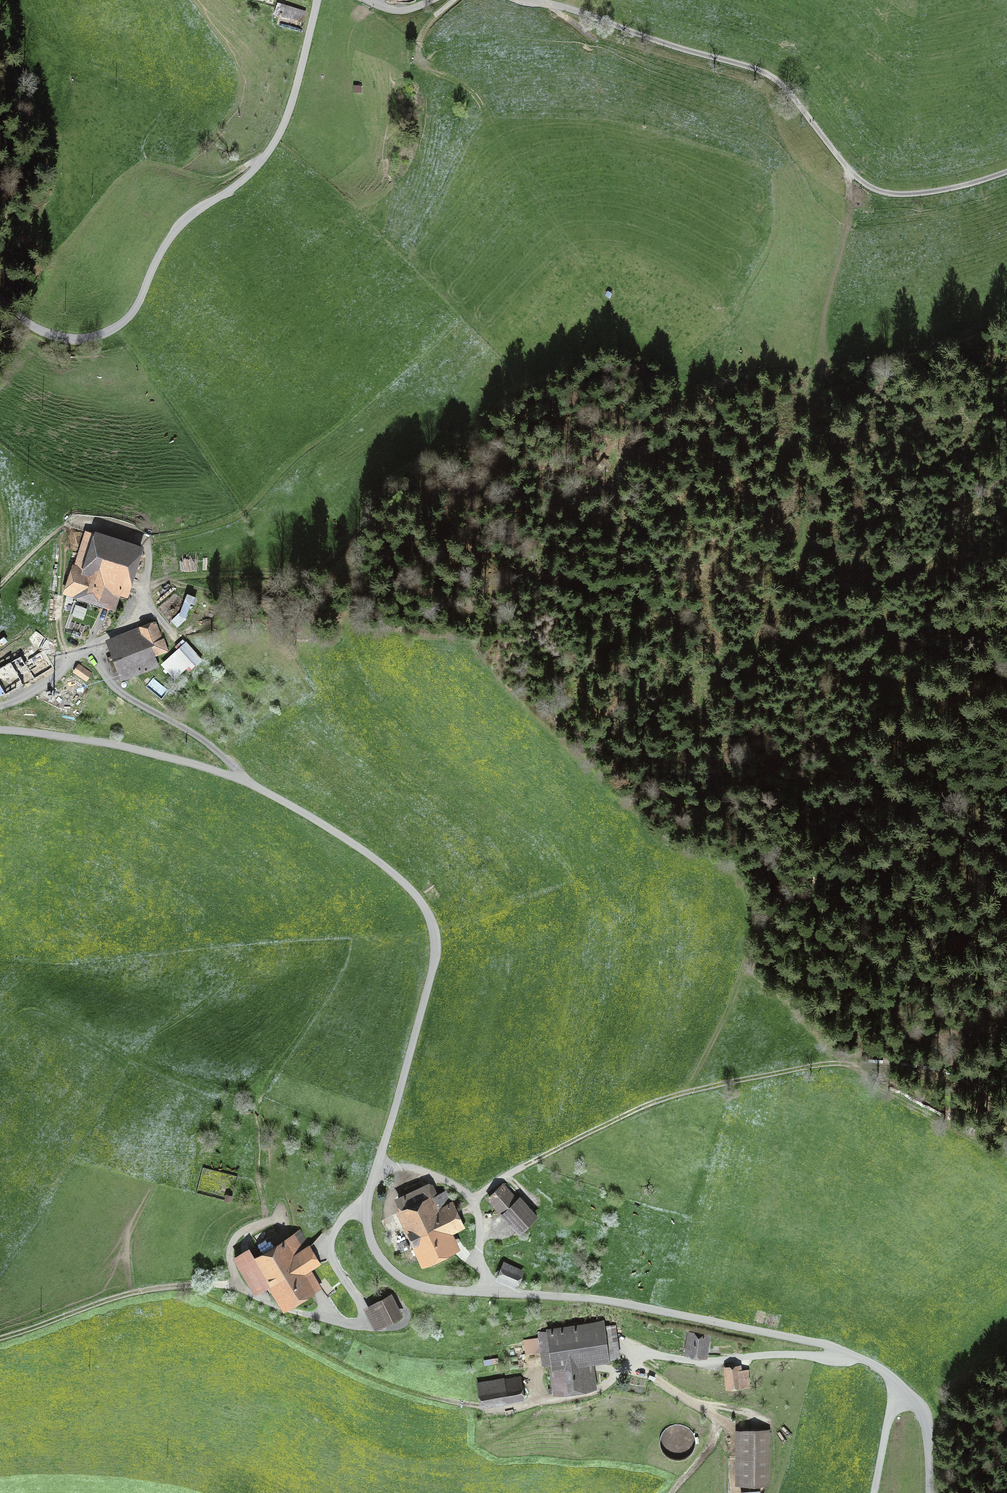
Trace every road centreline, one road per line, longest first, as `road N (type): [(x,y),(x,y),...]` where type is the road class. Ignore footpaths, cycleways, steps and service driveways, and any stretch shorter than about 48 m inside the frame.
road 1 (unclassified): [(0,730),(116,745),(242,780),(358,847),(420,902),(434,958),(367,1208),(372,1243),(397,1275),(433,1289),(616,1302),(851,1355),(881,1370),(918,1406),(930,1492)]
road 2 (track): [(850,172),(806,440),(800,552),(750,641),(751,674),(775,724),(801,743),(850,758),(948,725),(1006,715)]
road 3 (track): [(147,581),(323,568),(364,527),(402,505),(549,466),(625,502),(693,667),(759,700)]
road 4 (track): [(461,1211),(514,1171),(643,1107),(1006,1023)]
road 5 (track): [(527,0),(762,72),(787,89),(850,172),(883,192),(942,190),(1006,172)]
road 6 (unclassified): [(318,0),(273,144),(248,176),(180,226),(127,318),(71,338),(32,325),(0,299)]
road 7 (track): [(181,1286),(370,1379),(466,1407),(585,1396),(632,1365)]
road 8 (track): [(687,1092),(775,901),(792,887),(905,864),(1006,821)]
road 9 (track): [(75,658),(61,640),(62,558),(70,528),(87,526),(145,541),(148,553),(140,611),(91,651)]
road 10 (track): [(851,1355),(636,1358),(637,1371),(722,1424)]
road 11 (track): [(0,706),(91,651),(115,688),(209,745),(242,780)]
road 12 (track): [(749,649),(800,639),(881,596),(1006,499)]
road 13 (track): [(236,1284),(135,1292),(0,1338)]
road 14 (track): [(367,1208),(346,1215),(330,1246),(365,1315),(361,1323),(326,1317),(317,1294)]
road 15 (track): [(491,1293),(471,1197),(413,1168),(377,1165)]
road 16 (track): [(286,1229),(266,1222),(231,1244),(236,1284),(326,1317)]
road 17 (track): [(1006,1130),(937,1085),(838,1061)]
road 18 (track): [(732,1492),(730,1429),(722,1424),(671,1492)]

